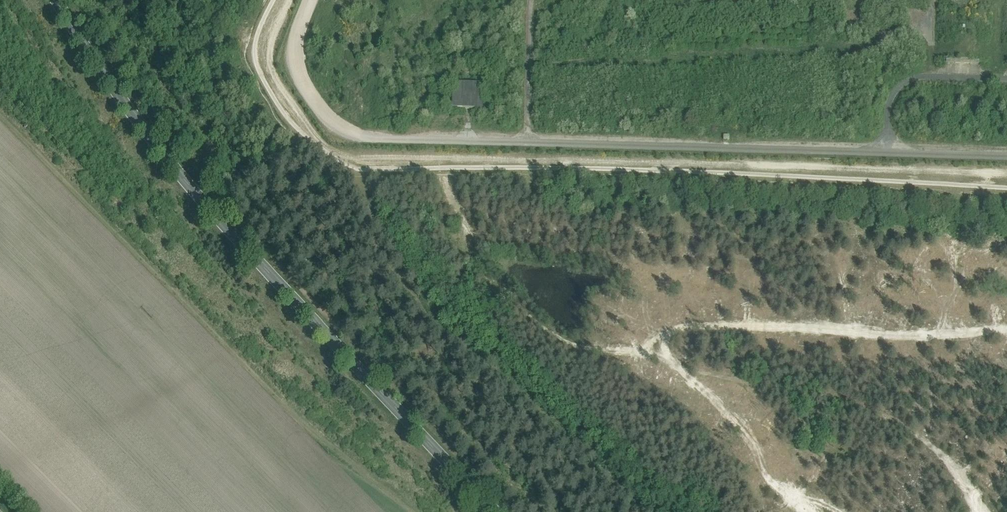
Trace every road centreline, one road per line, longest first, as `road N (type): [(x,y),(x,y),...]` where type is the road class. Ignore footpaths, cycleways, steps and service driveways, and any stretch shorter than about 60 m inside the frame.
road 1 (track): [(1006,186),(346,162),(325,153),(266,69),(272,0)]
road 2 (unclassified): [(1006,161),(355,144),(327,129),(293,75),(312,0)]
road 3 (tertiary): [(498,511),(201,202),(119,103),(56,0)]

